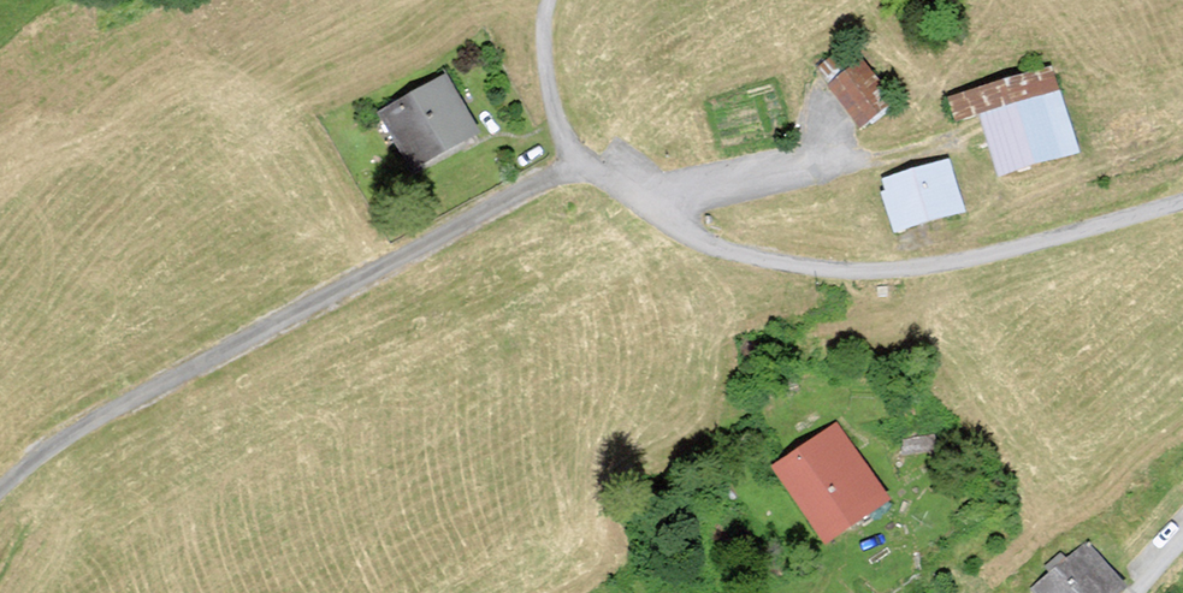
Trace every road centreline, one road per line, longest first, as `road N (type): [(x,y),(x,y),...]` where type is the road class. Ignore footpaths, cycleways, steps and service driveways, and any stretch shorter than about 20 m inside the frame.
road 1 (unclassified): [(610,180),(569,180),(56,443),(0,496)]
road 2 (unclassified): [(1182,206),(1018,255),(839,281),(746,268),(610,180)]
road 3 (unclassified): [(610,180),(569,141),(542,41),(554,0)]

